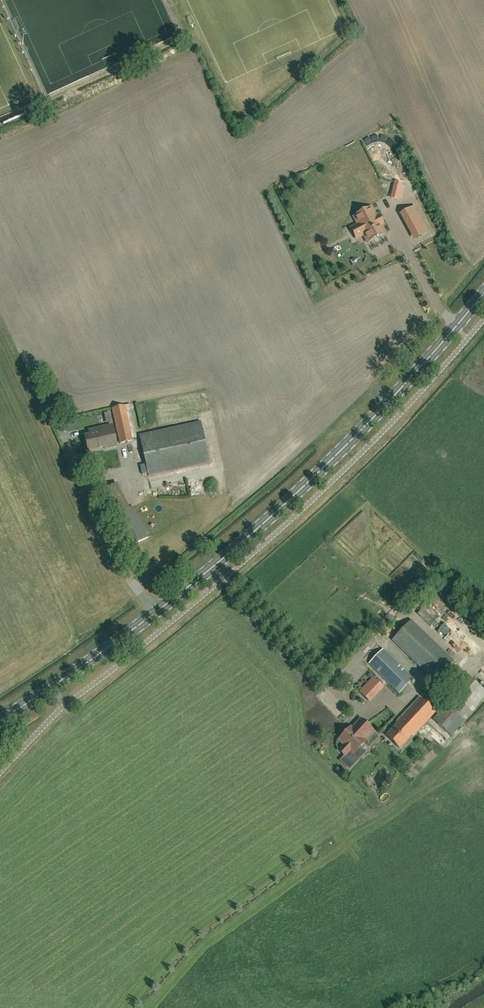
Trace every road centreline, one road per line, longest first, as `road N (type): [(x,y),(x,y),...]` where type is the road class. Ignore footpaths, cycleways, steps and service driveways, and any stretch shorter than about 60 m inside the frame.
road 1 (secondary): [(0,718),(80,671),(274,517),(483,293)]

